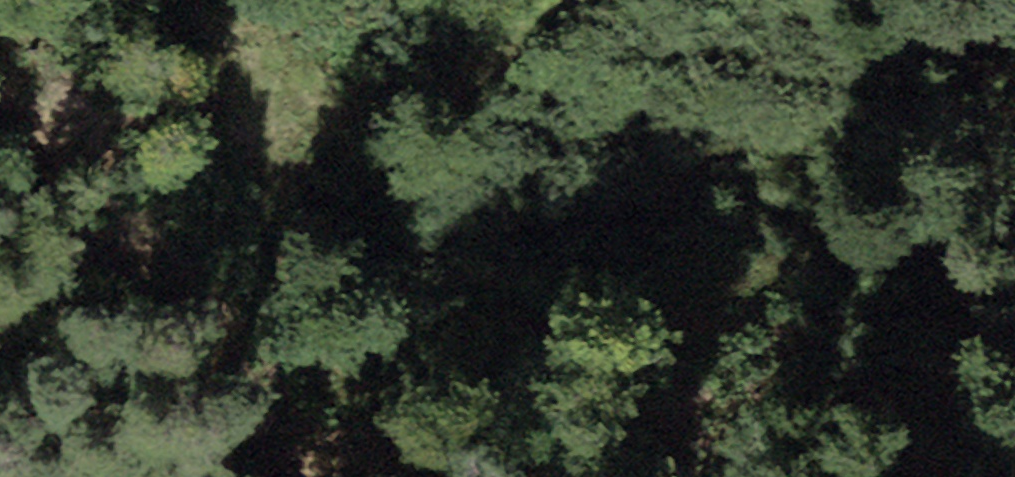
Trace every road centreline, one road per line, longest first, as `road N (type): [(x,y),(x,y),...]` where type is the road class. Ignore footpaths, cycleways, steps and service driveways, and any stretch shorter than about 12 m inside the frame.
road 1 (track): [(297,106),(281,175),(282,246),(313,350),(334,377),(369,390),(400,379),(454,321),(488,306),(601,323),(658,314),(848,249),(922,239),(1014,247)]
road 2 (track): [(186,0),(241,70),(297,106),(373,117),(464,83),(581,0)]

